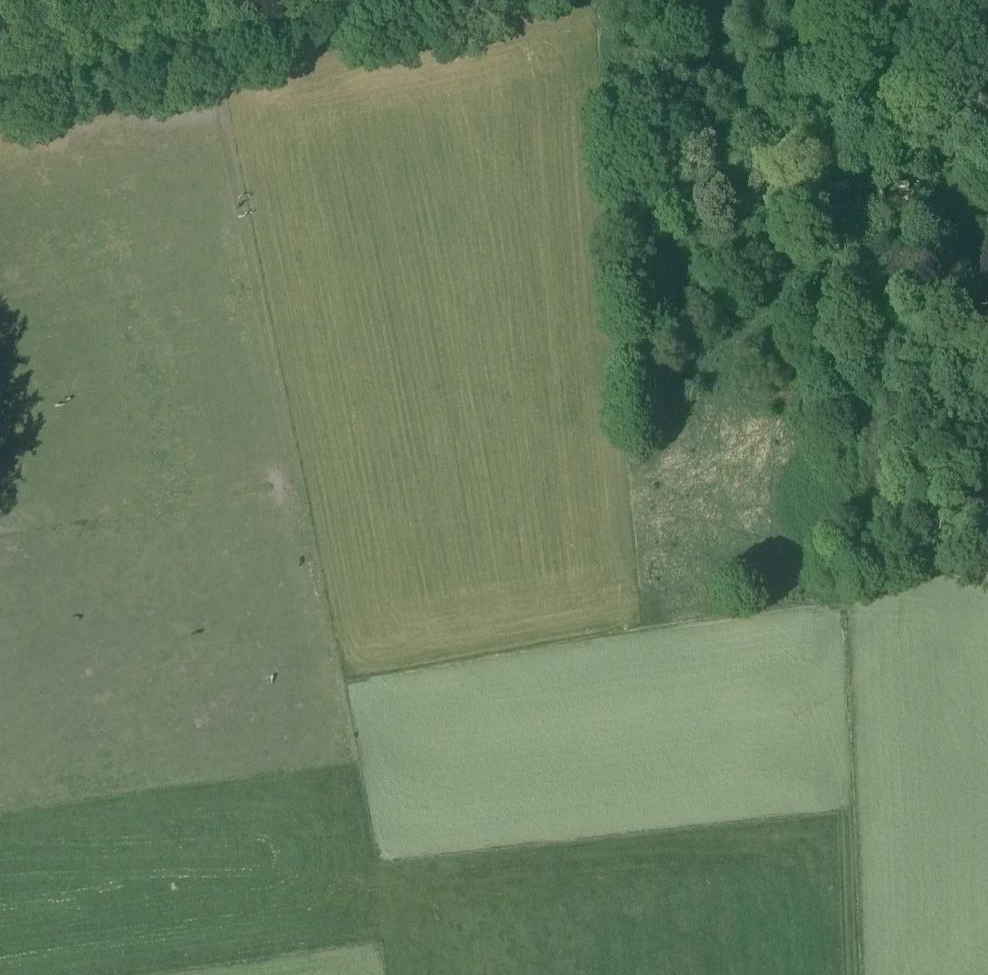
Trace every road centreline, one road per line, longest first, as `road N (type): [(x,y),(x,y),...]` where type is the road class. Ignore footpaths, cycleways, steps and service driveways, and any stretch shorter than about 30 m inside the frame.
road 1 (track): [(987,270),(945,244),(936,211),(947,166),(987,138)]

